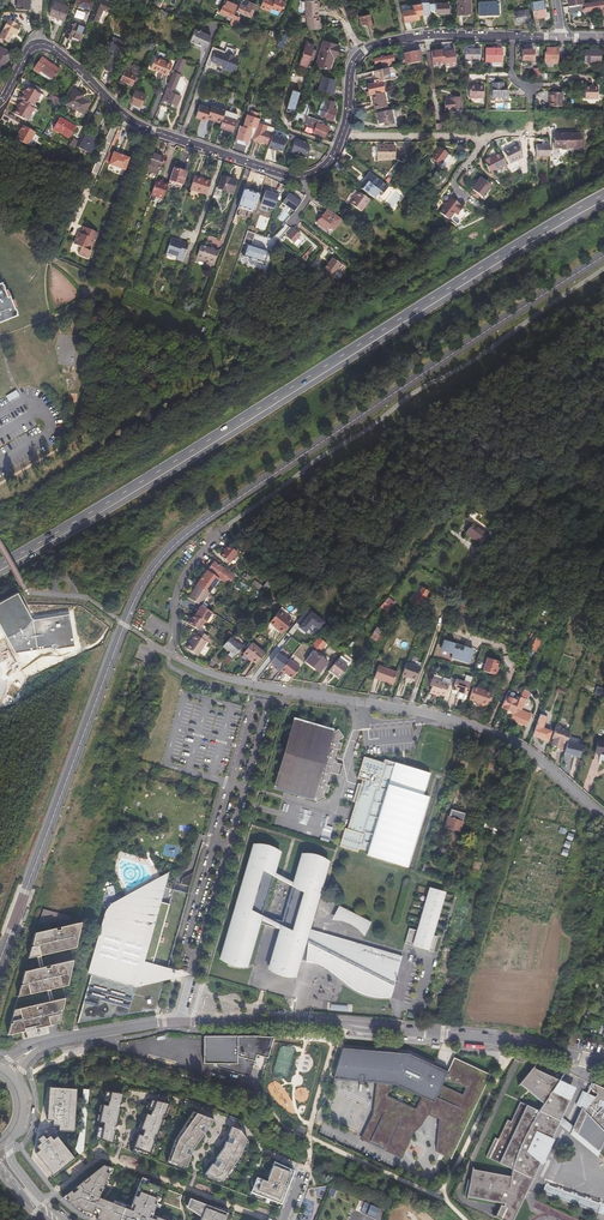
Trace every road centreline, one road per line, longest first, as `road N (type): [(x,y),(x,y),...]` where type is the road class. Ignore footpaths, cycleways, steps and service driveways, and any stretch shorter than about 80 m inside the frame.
road 1 (residential): [(560,37),(411,37),(364,50),(352,66),(334,153),(307,176),(144,128),(43,44),(28,50),(0,103)]
road 2 (motorway): [(0,566),(603,194)]
road 3 (residential): [(42,1045),(165,1022),(298,1019),(513,1041),(603,1063)]
road 4 (residential): [(169,654),(223,679),(423,713),(489,733),(551,766),(603,817)]
road 5 (track): [(409,710),(445,595),(474,554)]
road 6 (residential): [(231,524),(177,587),(169,654)]

